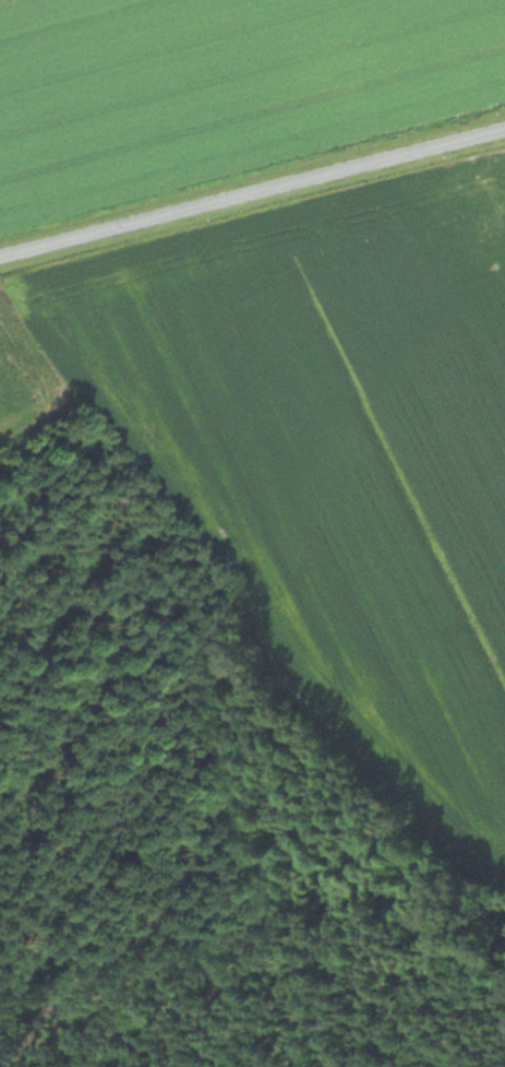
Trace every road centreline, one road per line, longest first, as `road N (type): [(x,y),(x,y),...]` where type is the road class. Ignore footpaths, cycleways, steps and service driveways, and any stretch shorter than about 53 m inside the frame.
road 1 (residential): [(0,257),(504,132)]

